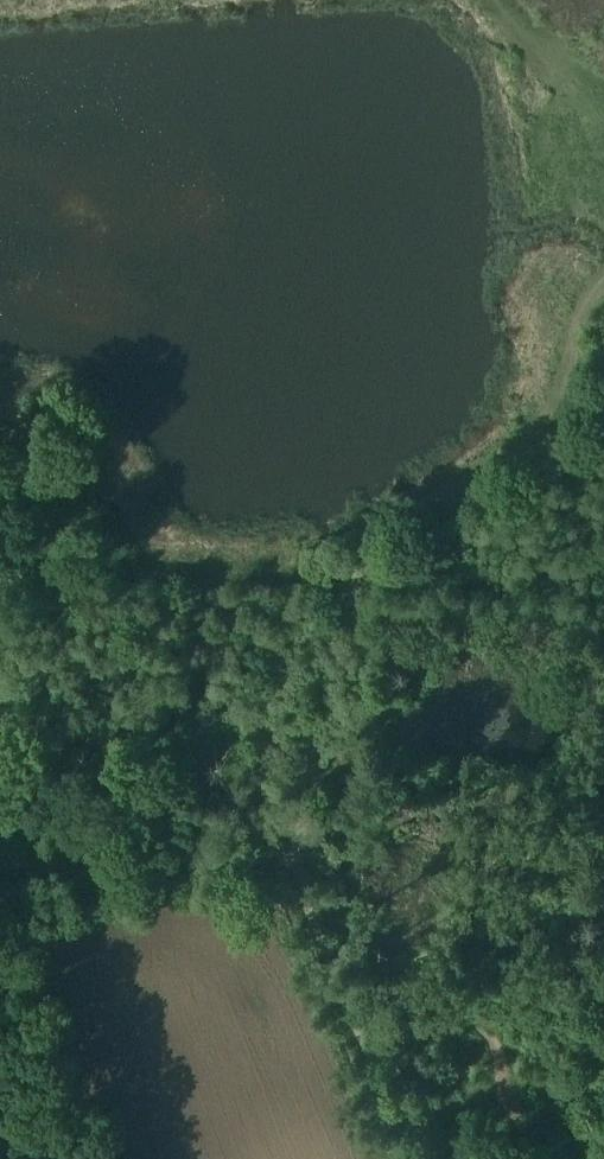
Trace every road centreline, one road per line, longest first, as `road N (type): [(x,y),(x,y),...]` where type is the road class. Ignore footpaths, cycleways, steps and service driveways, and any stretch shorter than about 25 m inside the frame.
road 1 (track): [(358,576),(391,533),(511,453),(545,402),(582,291),(603,277)]
road 2 (track): [(0,566),(358,576)]
road 3 (track): [(294,869),(413,1158)]
road 4 (track): [(358,576),(294,869)]

